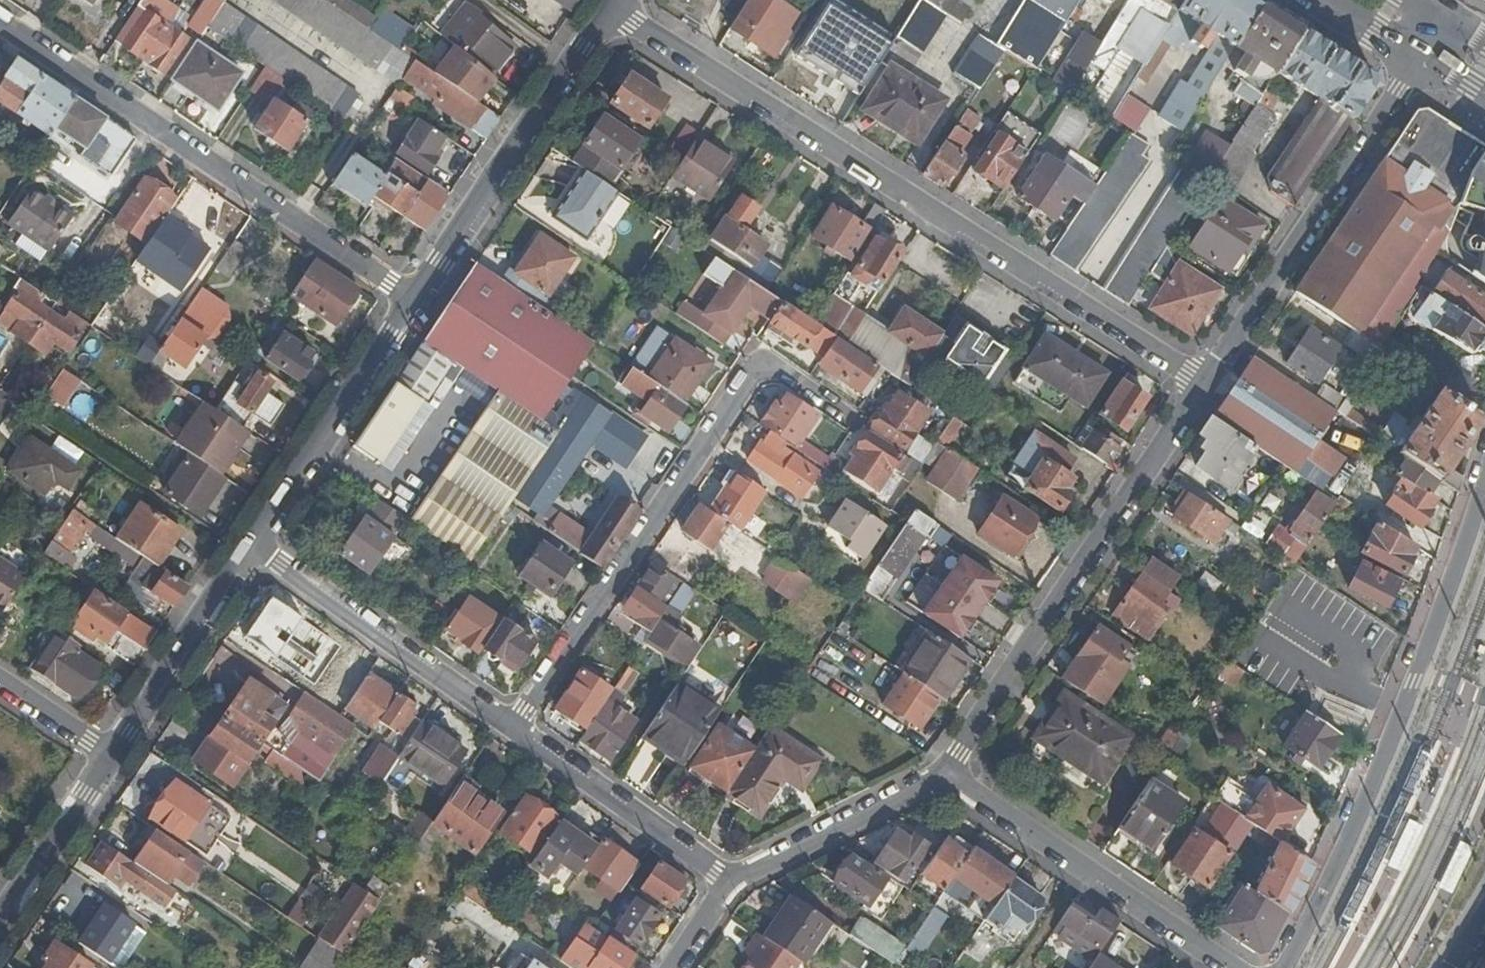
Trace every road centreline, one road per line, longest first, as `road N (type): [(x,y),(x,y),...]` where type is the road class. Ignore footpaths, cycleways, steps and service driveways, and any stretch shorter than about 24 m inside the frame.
road 1 (residential): [(611,5),(1200,381)]
road 2 (residential): [(516,729),(760,362),(839,410)]
road 3 (residential): [(1484,488),(1396,734),(1285,967)]
road 4 (residential): [(0,21),(418,301)]
road 5 (residential): [(1200,381),(947,773)]
road 6 (residential): [(1416,55),(1200,381)]
road 7 (unclassified): [(418,301),(611,5)]
road 8 (residential): [(947,773),(1235,967)]
road 9 (residential): [(516,729),(252,545)]
road 10 (unclassified): [(252,545),(418,301)]
road 11 (residential): [(733,884),(516,729)]
road 12 (unclassified): [(110,753),(252,545)]
road 13 (residential): [(947,773),(733,884)]
road 14 (unclassified): [(0,917),(110,753)]
road 15 (residential): [(0,680),(110,753)]

